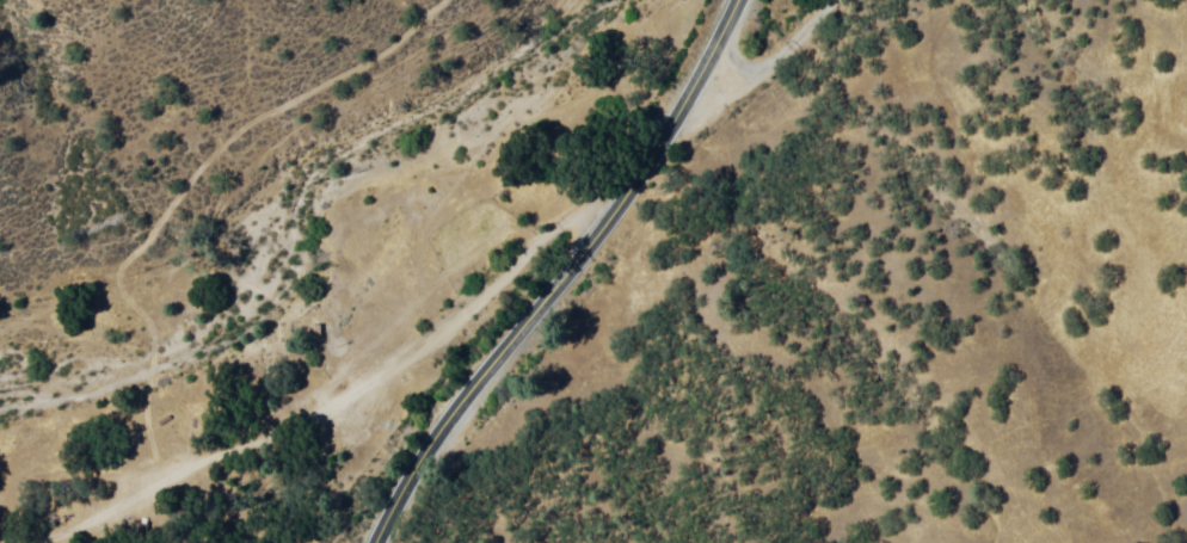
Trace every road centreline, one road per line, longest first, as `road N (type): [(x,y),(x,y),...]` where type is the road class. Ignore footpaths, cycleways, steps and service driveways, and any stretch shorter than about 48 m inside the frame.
road 1 (track): [(641,175),(390,384),(269,452),(201,475),(89,542)]
road 2 (primary): [(375,542),(416,463),(499,350),(598,241),(691,94),(739,0)]
road 3 (track): [(848,0),(810,42),(691,94)]

